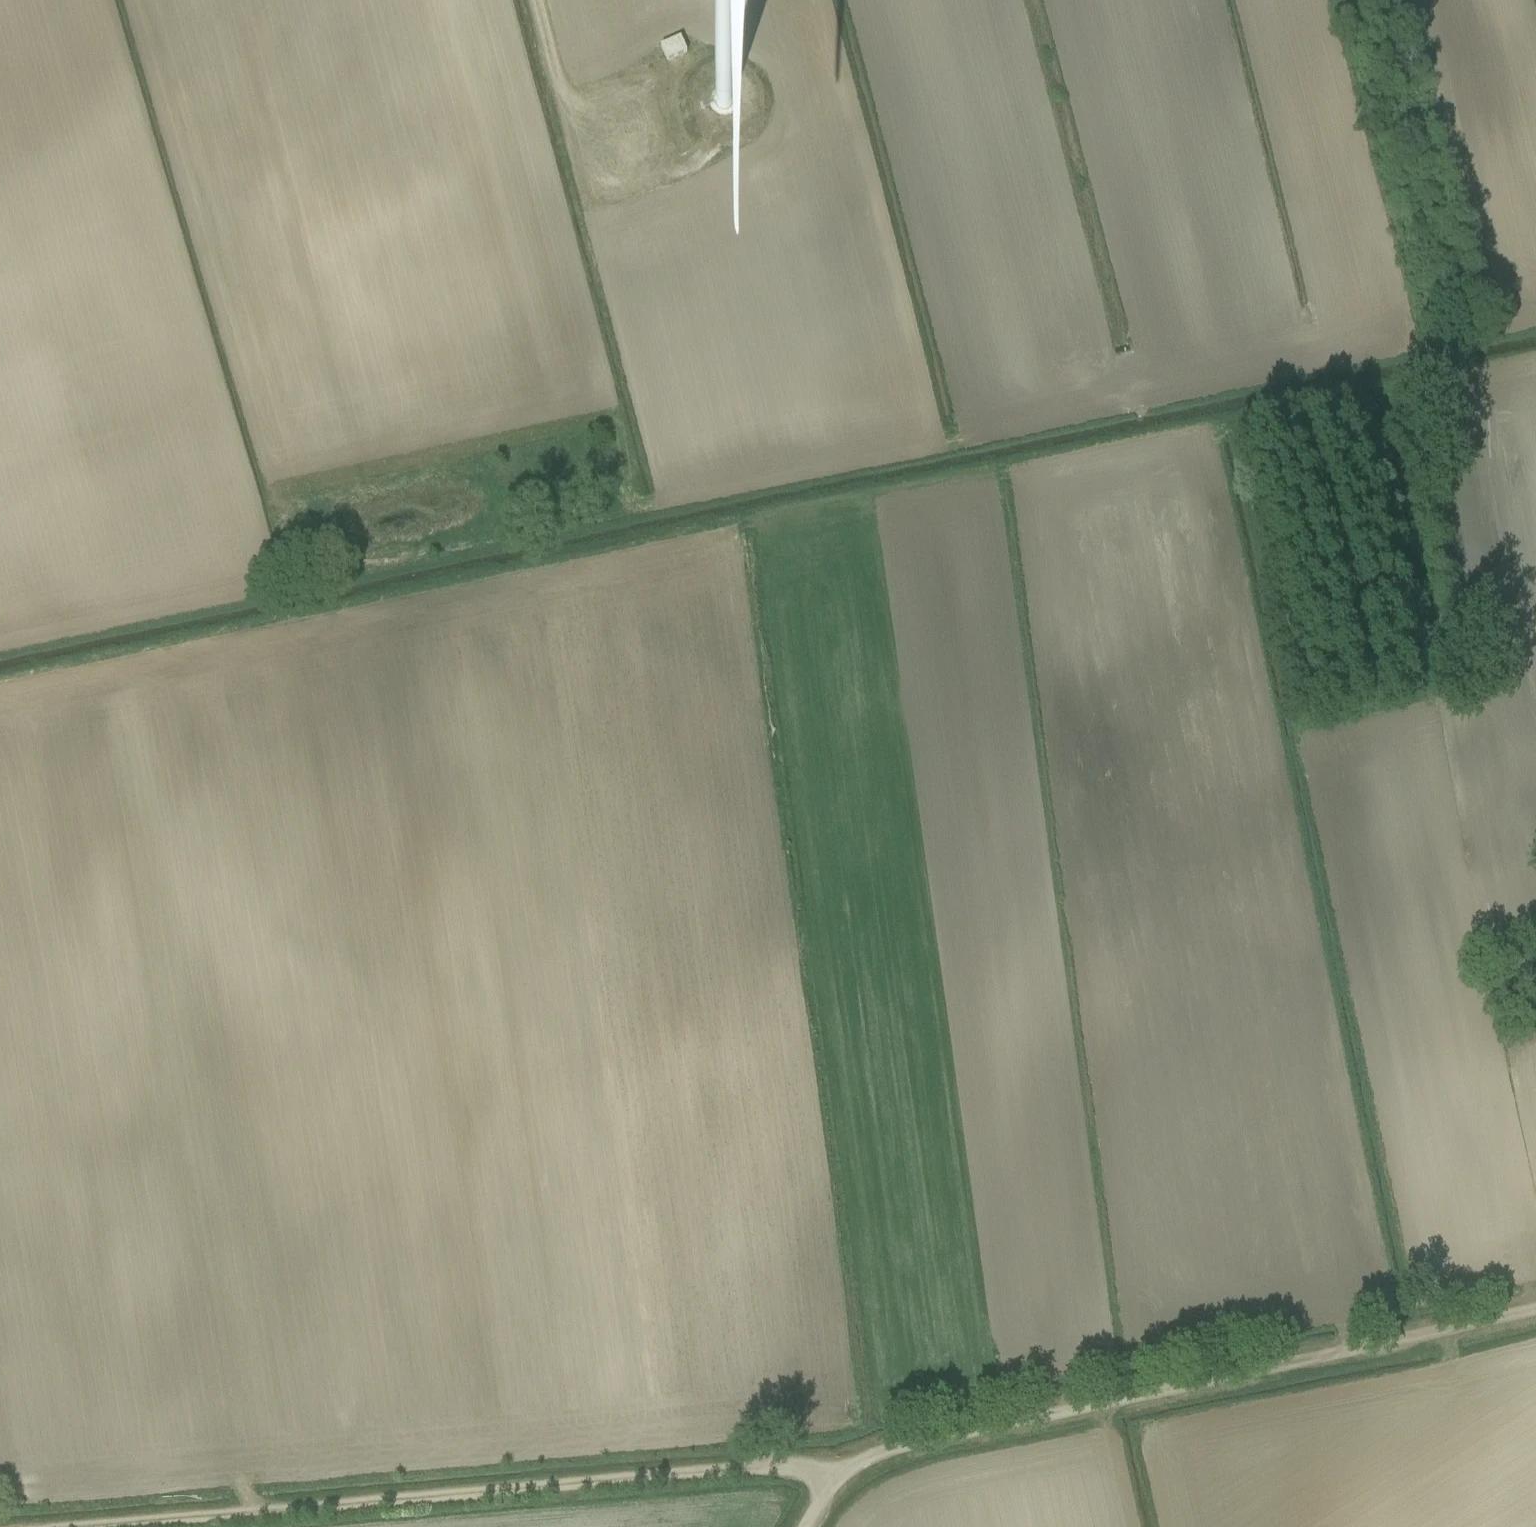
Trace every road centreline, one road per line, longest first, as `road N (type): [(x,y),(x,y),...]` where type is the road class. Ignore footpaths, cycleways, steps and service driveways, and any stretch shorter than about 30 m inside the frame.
road 1 (unclassified): [(804,1526),(830,1482),(885,1457),(1535,1312)]
road 2 (track): [(97,1526),(697,1474),(786,1470),(830,1482)]

